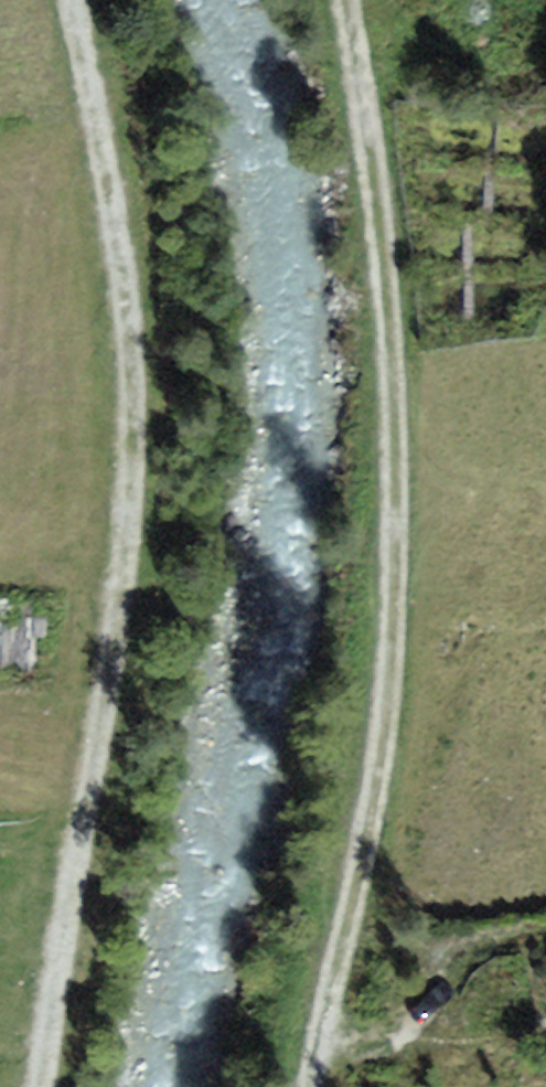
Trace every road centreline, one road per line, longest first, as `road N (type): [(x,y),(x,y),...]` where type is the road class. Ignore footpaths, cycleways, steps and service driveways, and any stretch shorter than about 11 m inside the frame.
road 1 (track): [(72,0),(123,281),(132,414),(104,705),(42,1086)]
road 2 (track): [(345,0),(369,141),(393,391),(392,633),(378,775),(310,1086)]

